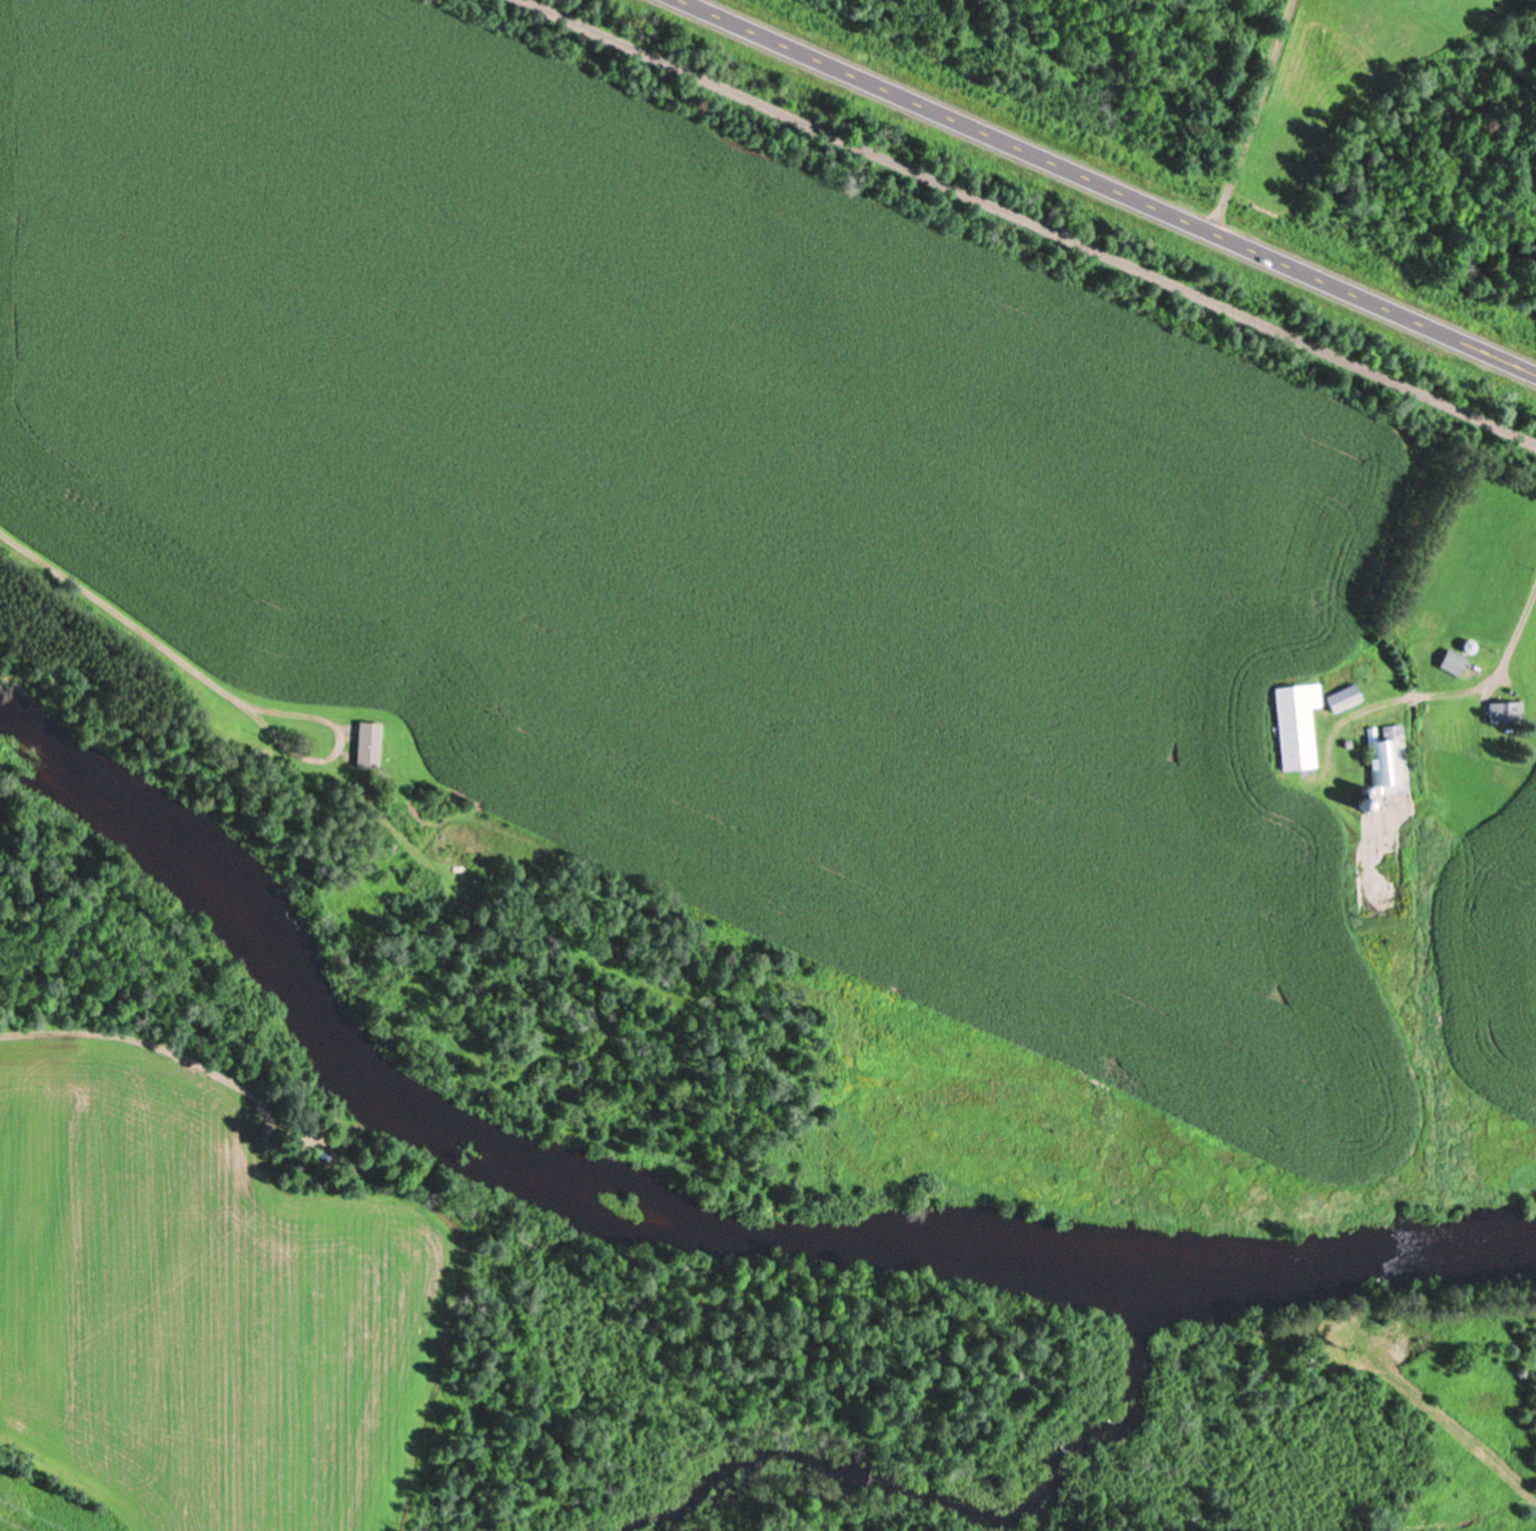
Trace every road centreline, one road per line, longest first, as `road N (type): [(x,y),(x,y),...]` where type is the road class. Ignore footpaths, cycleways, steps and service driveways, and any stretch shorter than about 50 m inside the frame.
road 1 (primary): [(685,0),(1535,373)]

